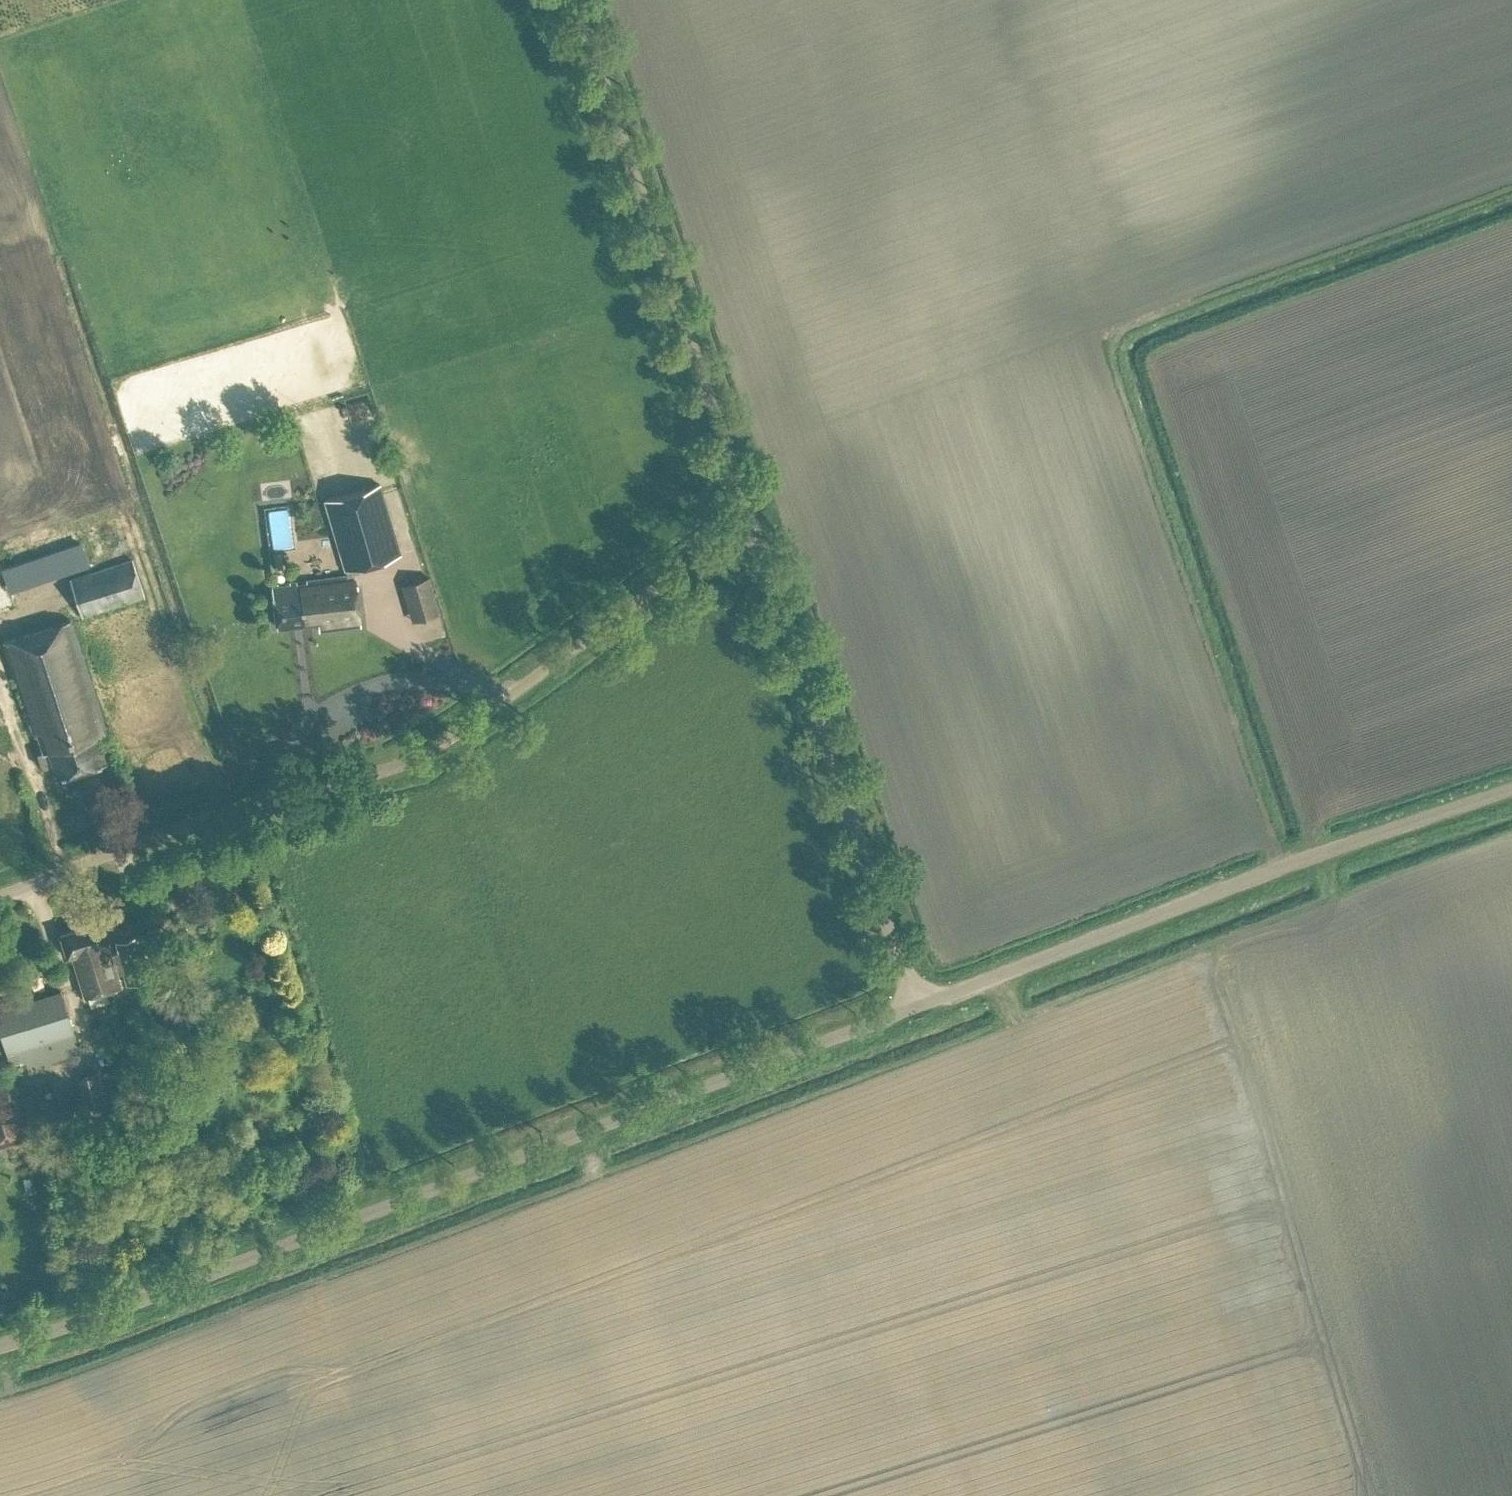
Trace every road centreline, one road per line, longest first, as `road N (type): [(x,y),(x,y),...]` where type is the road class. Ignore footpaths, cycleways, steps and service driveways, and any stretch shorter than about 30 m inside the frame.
road 1 (unclassified): [(0,1345),(230,1266),(915,1004)]
road 2 (unclassified): [(0,894),(189,823),(434,748),(749,517)]
road 3 (unclassified): [(915,1004),(1310,855),(1511,788)]
road 4 (unclassified): [(749,517),(575,0)]
road 5 (unclassified): [(915,1004),(749,517)]

